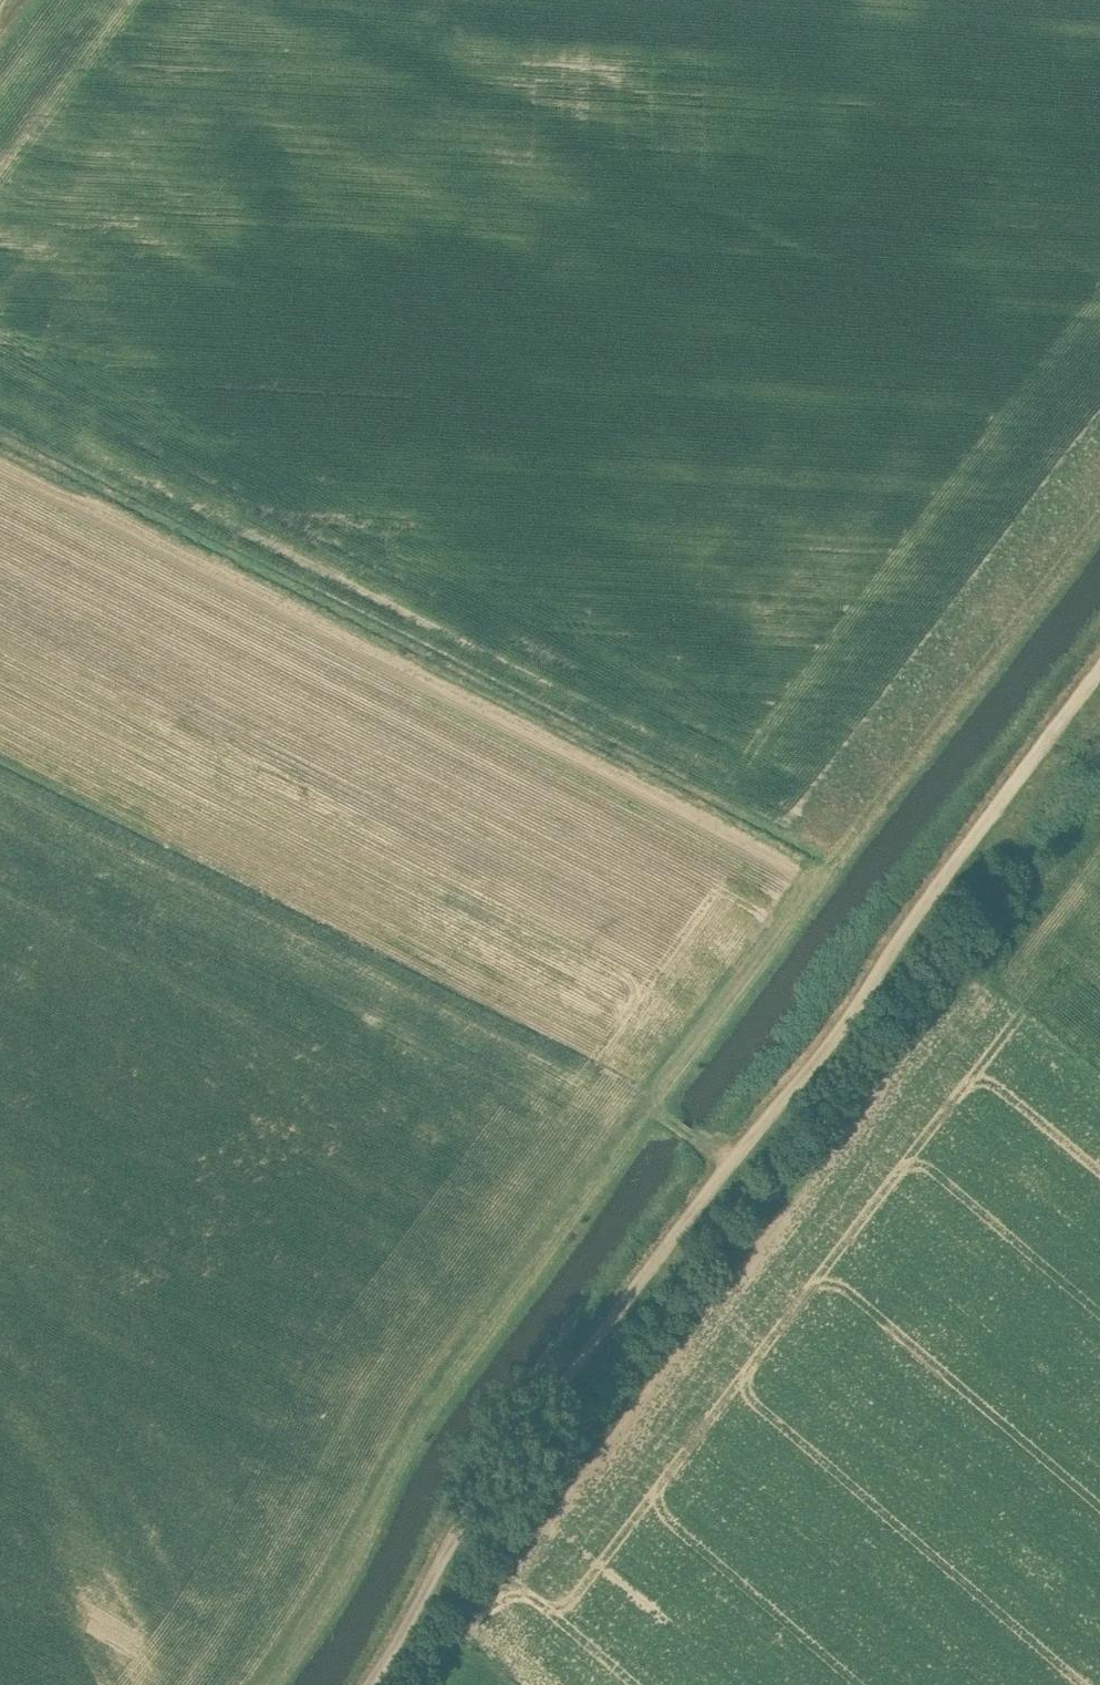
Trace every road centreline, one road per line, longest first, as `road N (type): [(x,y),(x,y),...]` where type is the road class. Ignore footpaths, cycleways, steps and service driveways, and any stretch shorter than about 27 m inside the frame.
road 1 (track): [(1099,635),(550,1381),(457,1518),(367,1684)]

